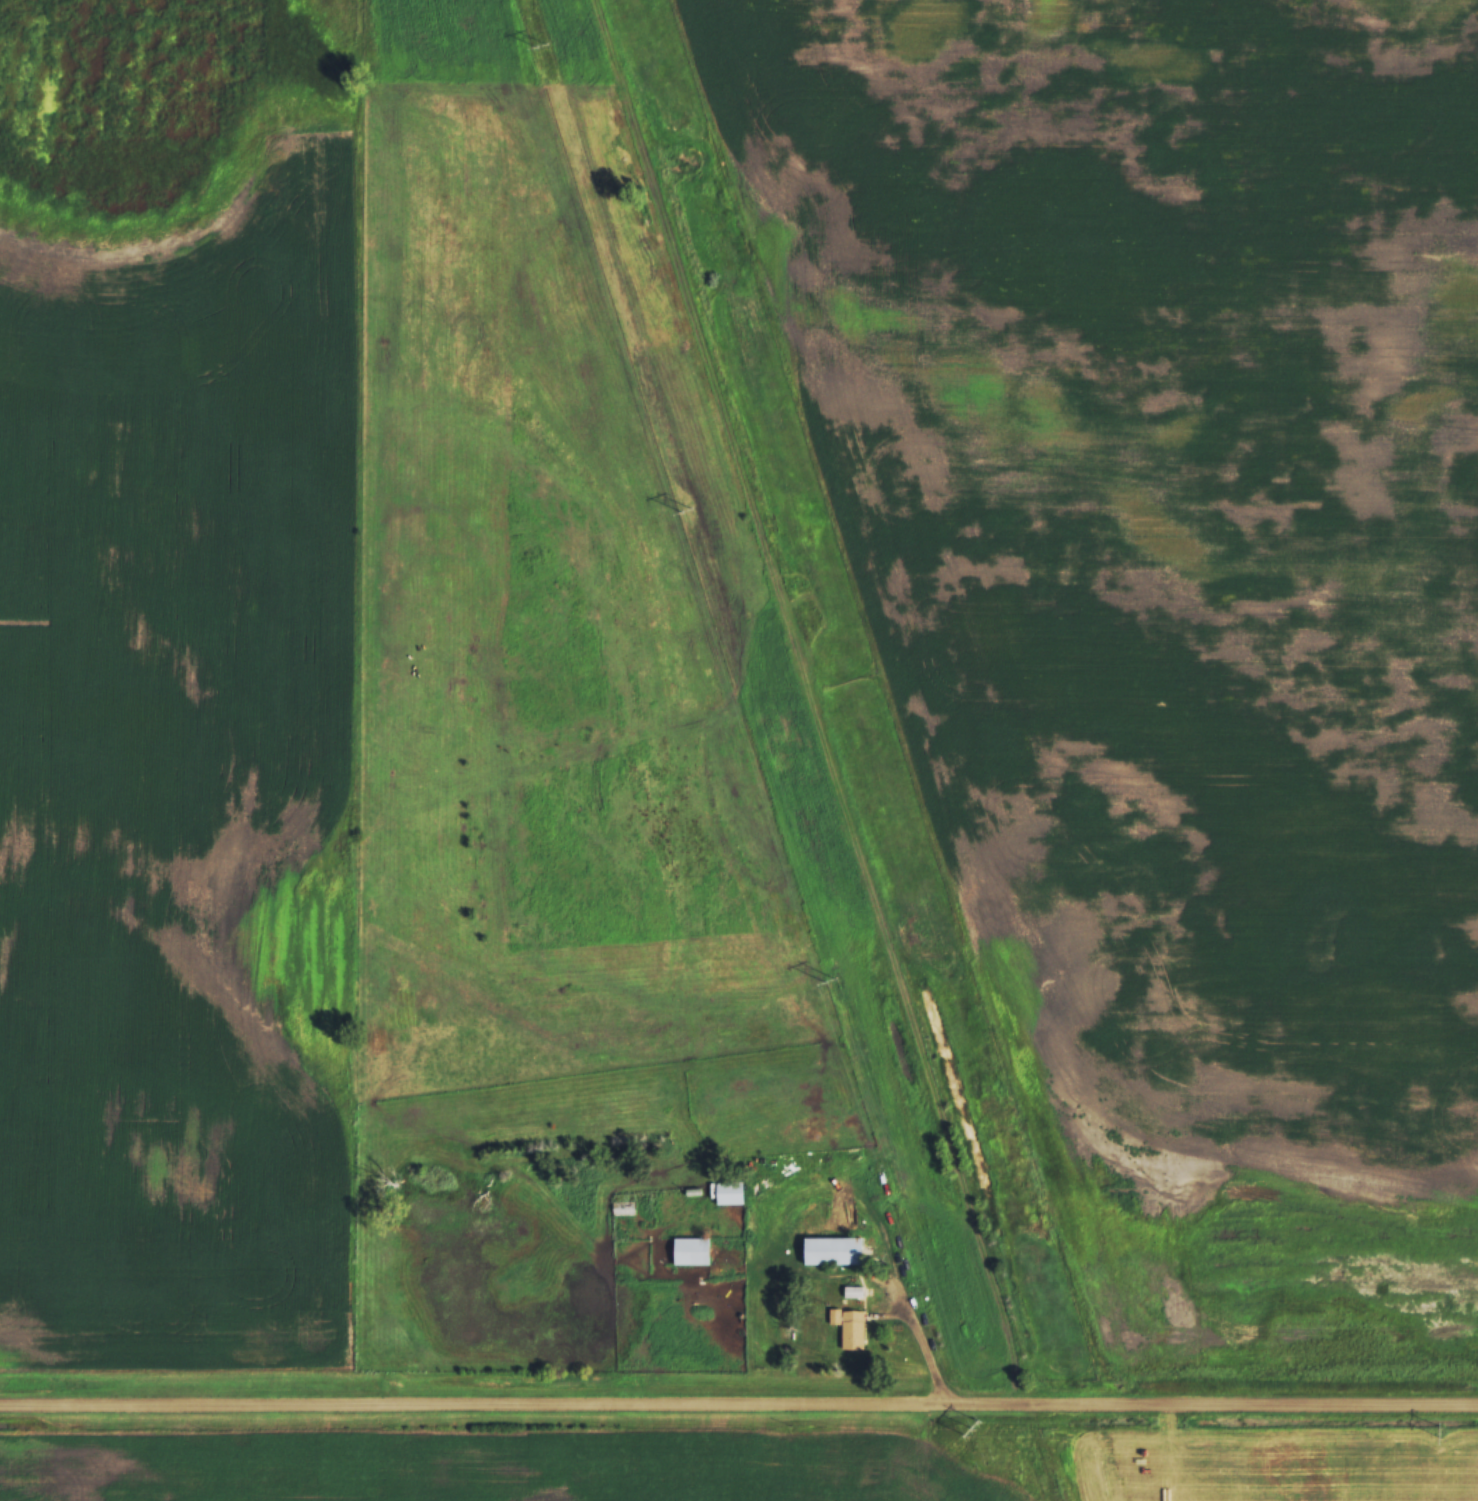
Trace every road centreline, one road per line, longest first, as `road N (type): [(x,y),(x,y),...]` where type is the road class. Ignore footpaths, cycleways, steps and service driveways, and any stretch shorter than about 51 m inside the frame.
road 1 (residential): [(1477,1408),(0,1408)]

